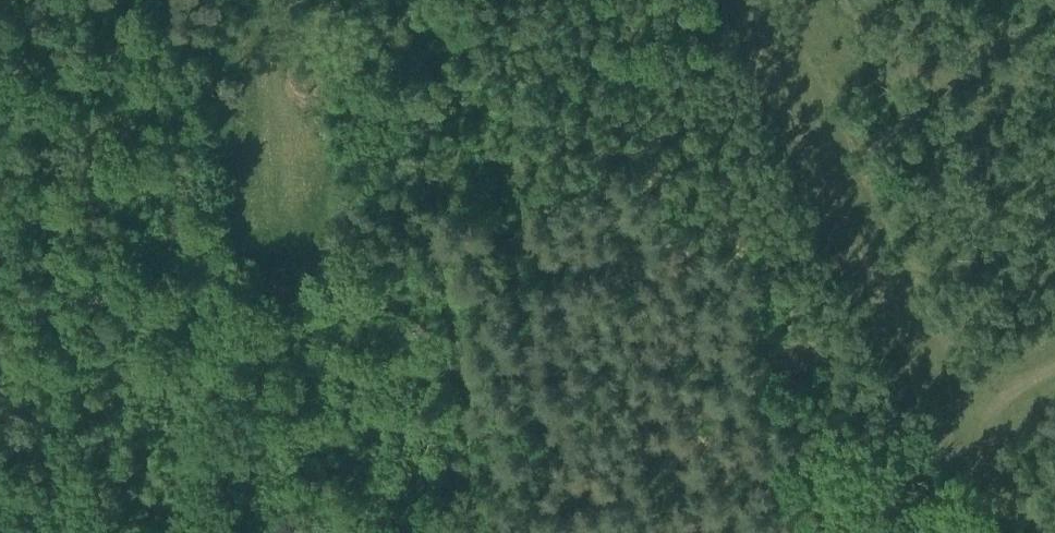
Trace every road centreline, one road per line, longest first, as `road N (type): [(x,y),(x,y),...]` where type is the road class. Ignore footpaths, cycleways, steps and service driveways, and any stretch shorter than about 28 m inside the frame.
road 1 (track): [(400,0),(452,107),(430,204),(492,532)]

